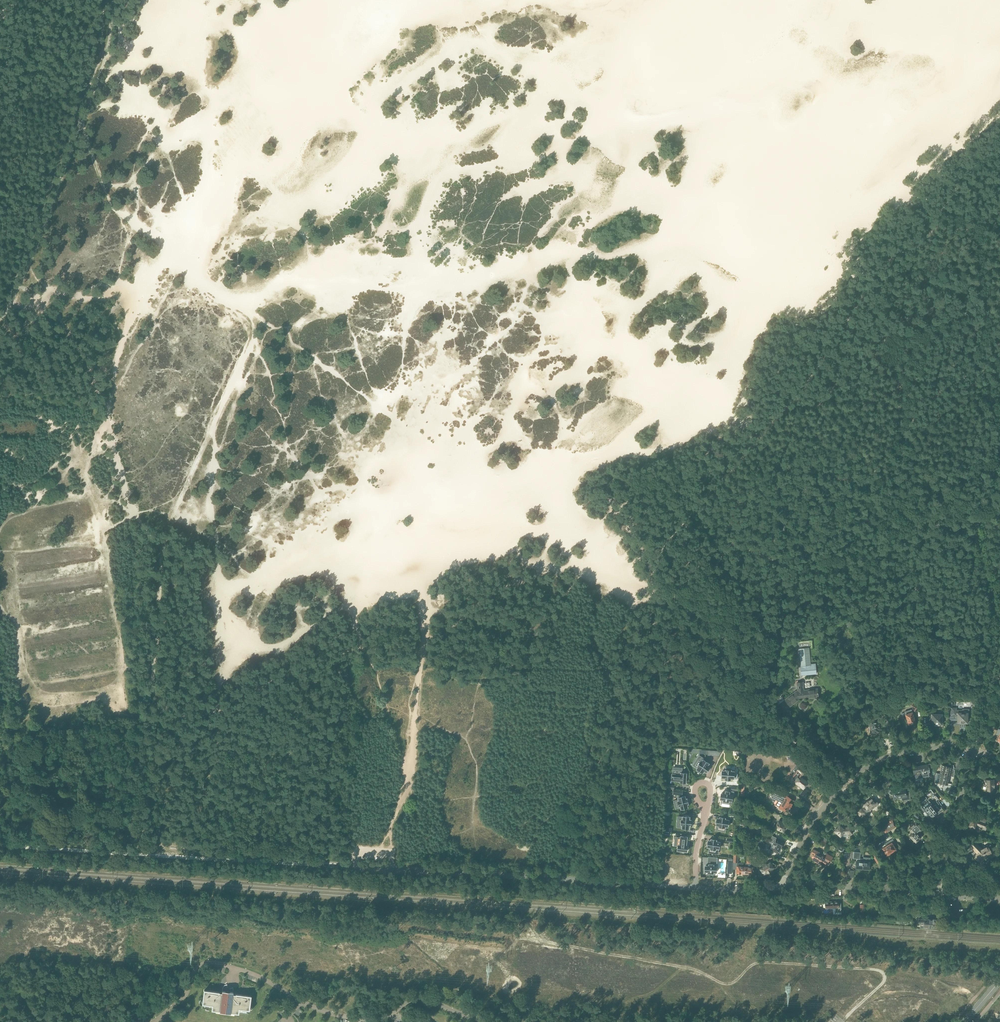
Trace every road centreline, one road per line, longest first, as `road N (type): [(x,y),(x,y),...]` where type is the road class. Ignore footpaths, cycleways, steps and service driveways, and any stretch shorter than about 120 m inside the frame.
road 1 (unclassified): [(695,888),(0,847)]
road 2 (track): [(164,543),(143,533),(104,413),(65,328),(42,307),(0,312)]
road 3 (residential): [(784,887),(812,822),(853,776),(900,753),(973,749)]
road 4 (track): [(999,460),(978,531),(997,639),(990,675)]
road 5 (track): [(257,323),(288,329),(293,346),(425,445)]
road 6 (track): [(168,264),(135,290),(1,320)]
road 7 (track): [(82,120),(107,198),(168,264)]
road 8 (track): [(863,170),(903,196),(999,226)]
road 9 (track): [(212,431),(164,543)]

